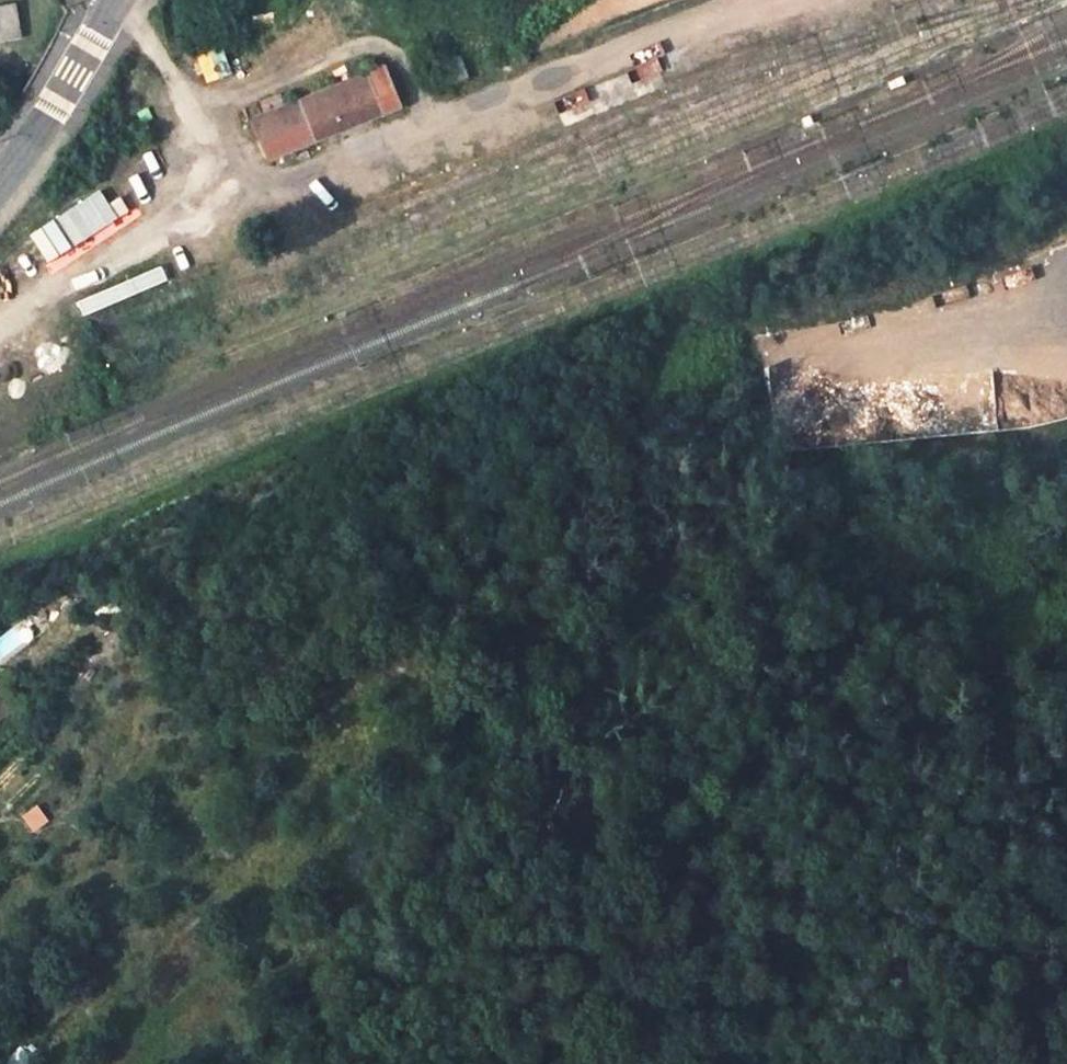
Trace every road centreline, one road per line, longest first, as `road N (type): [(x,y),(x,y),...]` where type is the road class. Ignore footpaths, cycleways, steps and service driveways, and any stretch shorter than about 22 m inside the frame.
road 1 (tertiary): [(0,181),(35,138),(119,0)]

